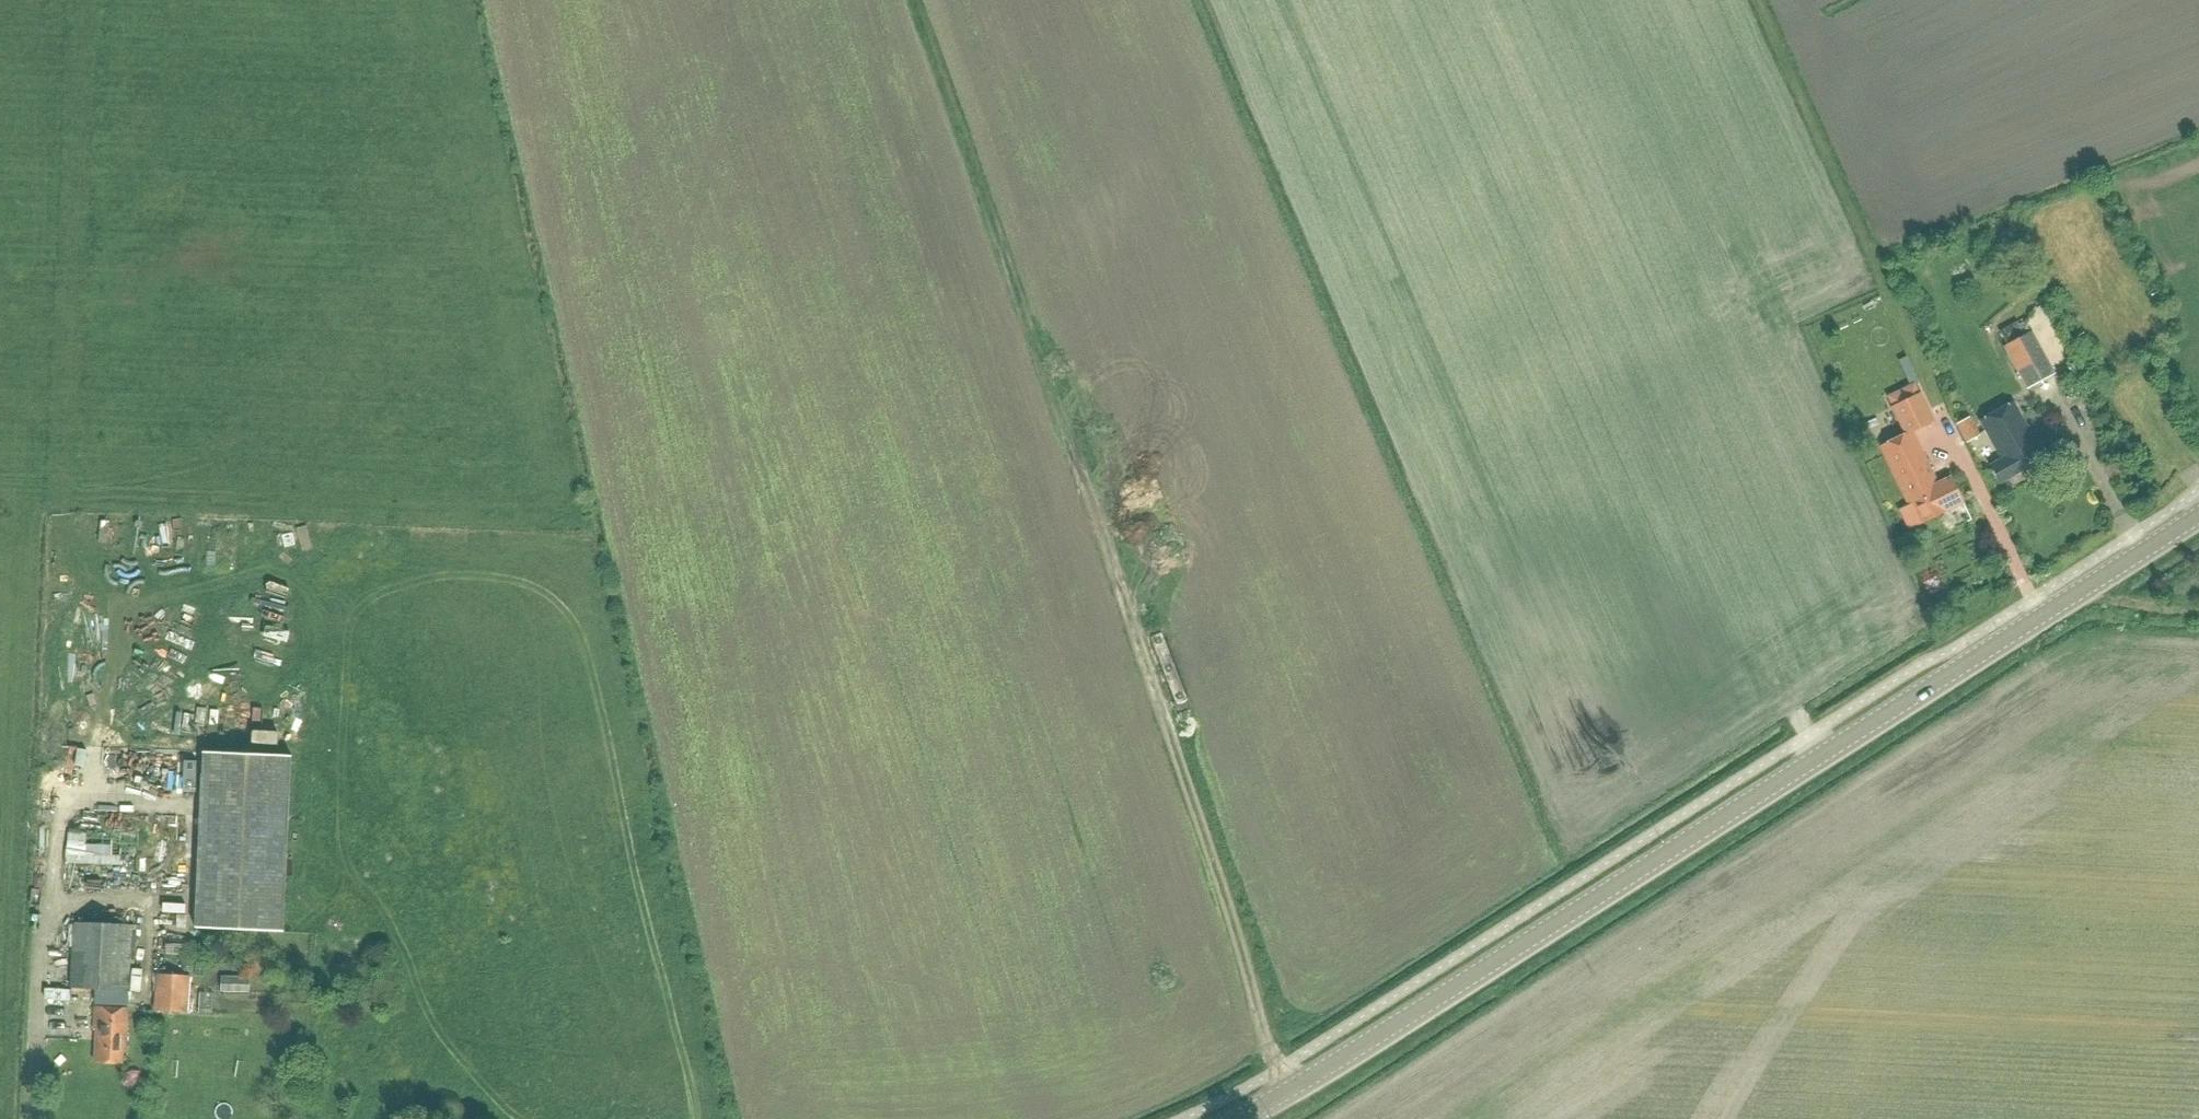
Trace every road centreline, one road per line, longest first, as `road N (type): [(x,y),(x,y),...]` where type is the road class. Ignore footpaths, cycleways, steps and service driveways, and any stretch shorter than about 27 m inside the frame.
road 1 (tertiary): [(1235,1118),(2198,514)]
road 2 (track): [(1752,0),(1875,276)]
road 3 (track): [(2070,596),(2198,611)]

